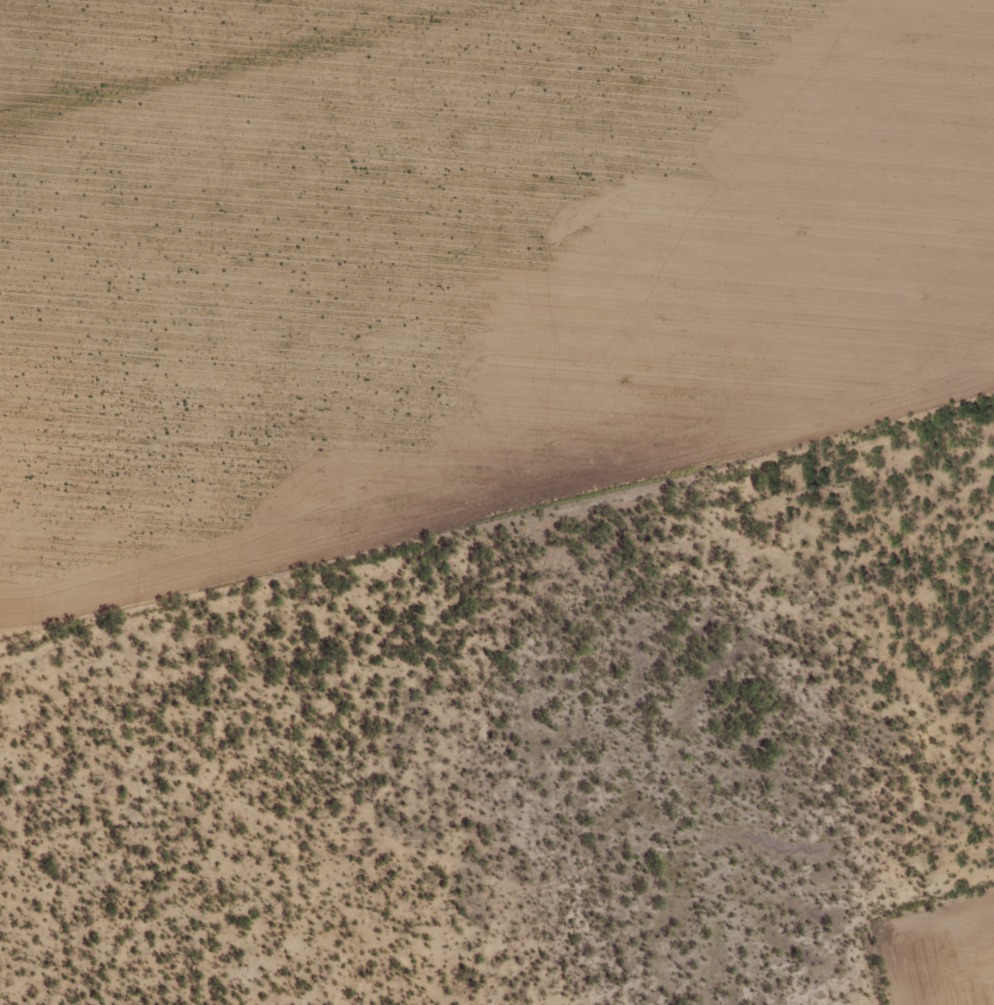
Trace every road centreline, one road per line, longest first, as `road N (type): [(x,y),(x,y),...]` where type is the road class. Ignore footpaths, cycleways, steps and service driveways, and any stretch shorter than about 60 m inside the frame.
road 1 (track): [(0,592),(18,618),(124,608),(993,381)]
road 2 (track): [(527,0),(0,133)]

